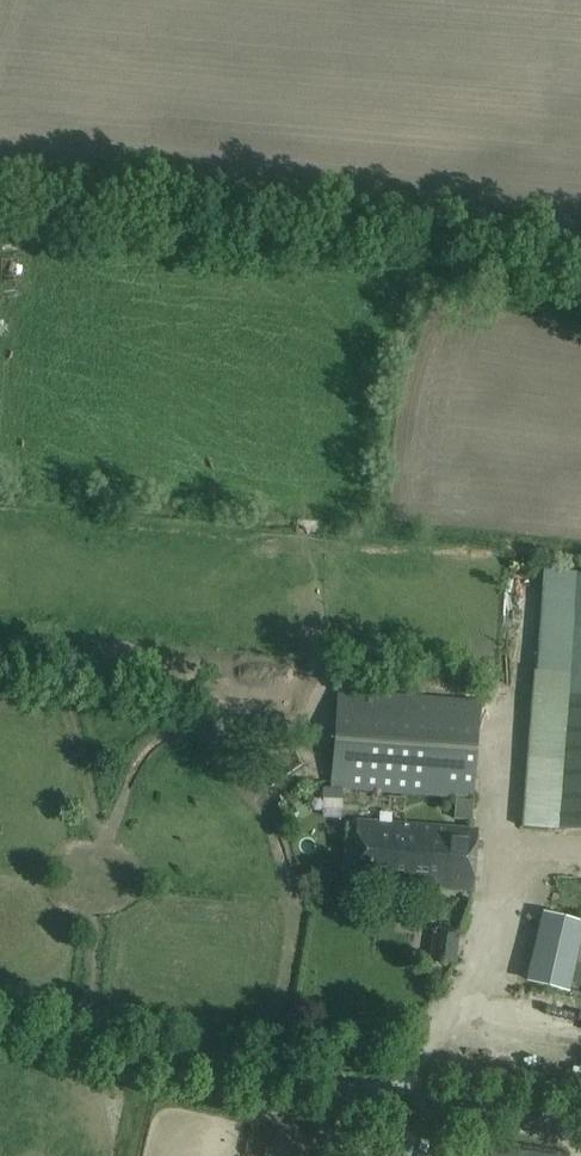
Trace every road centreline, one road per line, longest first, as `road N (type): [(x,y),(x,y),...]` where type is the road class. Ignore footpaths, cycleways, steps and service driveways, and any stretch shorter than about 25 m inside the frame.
road 1 (unclassified): [(0,1030),(580,1133)]

